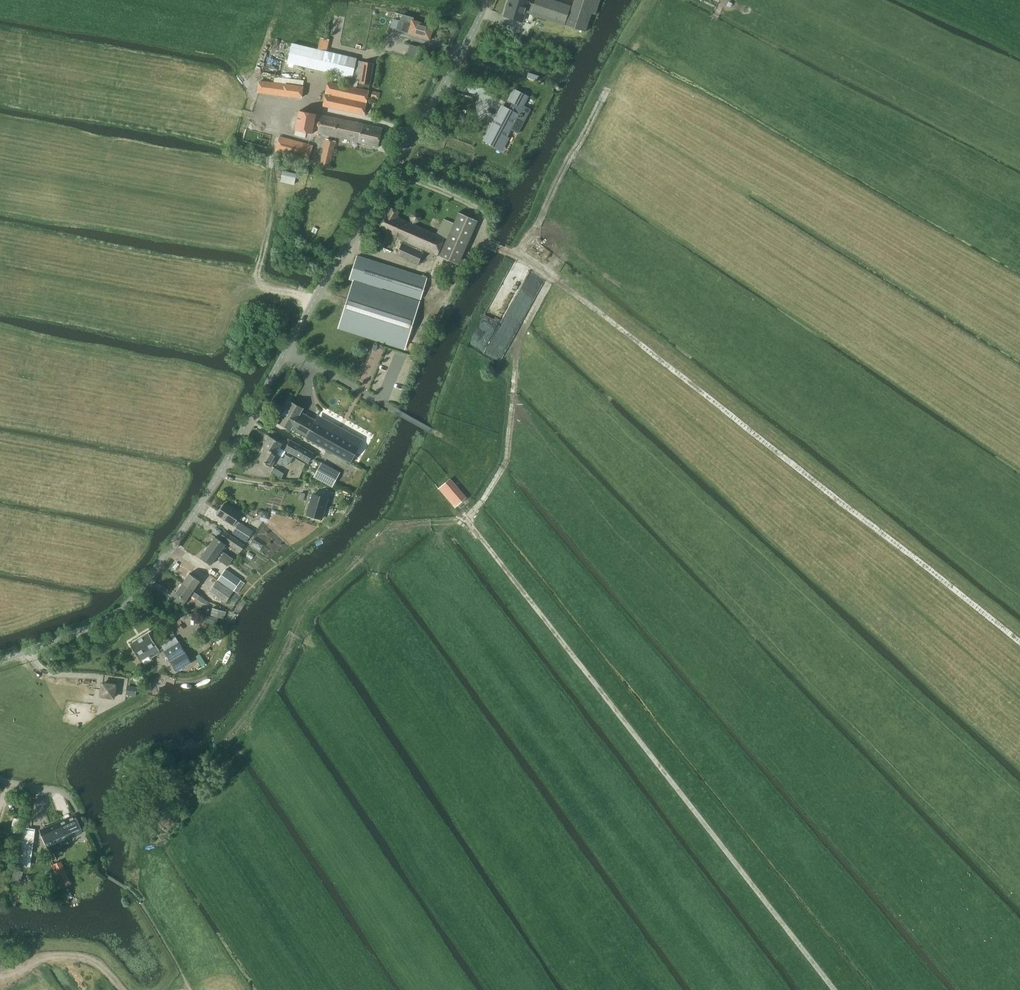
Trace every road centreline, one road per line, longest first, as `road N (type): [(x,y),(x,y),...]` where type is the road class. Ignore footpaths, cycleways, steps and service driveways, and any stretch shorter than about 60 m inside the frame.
road 1 (unclassified): [(0,660),(103,623),(141,588),(211,487),(487,0)]
road 2 (track): [(1019,644),(590,306),(483,238)]
road 3 (track): [(459,508),(834,989)]
road 4 (track): [(467,520),(411,525),(378,542),(307,606),(273,677),(227,746),(230,771)]
road 5 (track): [(467,520),(505,459),(515,349),(552,280)]
road 6 (track): [(414,133),(268,100)]

